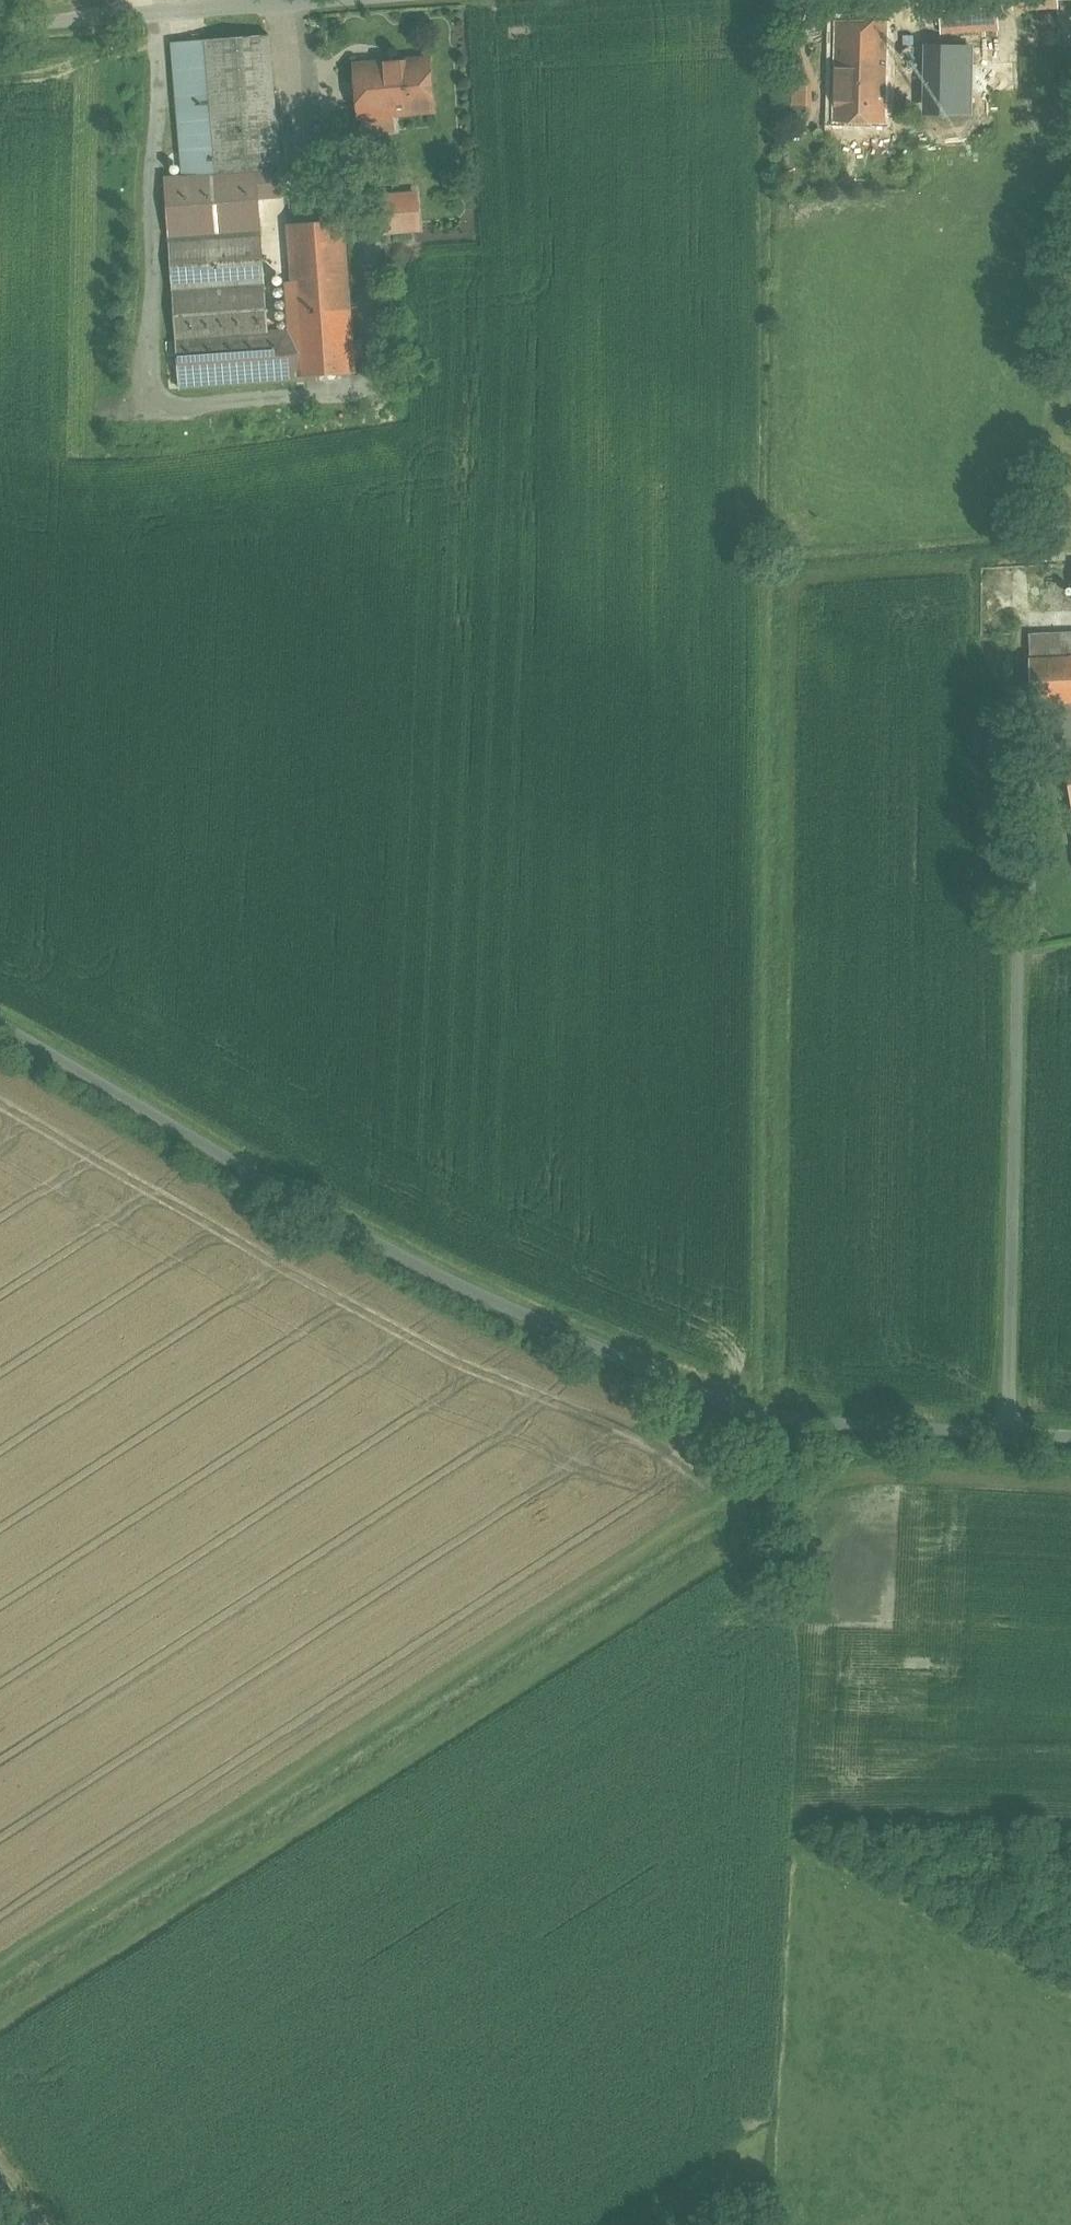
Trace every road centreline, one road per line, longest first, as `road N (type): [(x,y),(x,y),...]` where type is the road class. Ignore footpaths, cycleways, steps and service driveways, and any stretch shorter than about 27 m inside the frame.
road 1 (unclassified): [(1070,1441),(816,1426),(719,1402),(580,1349),(332,1226),(0,1030)]
road 2 (unclassified): [(358,0),(0,27)]

